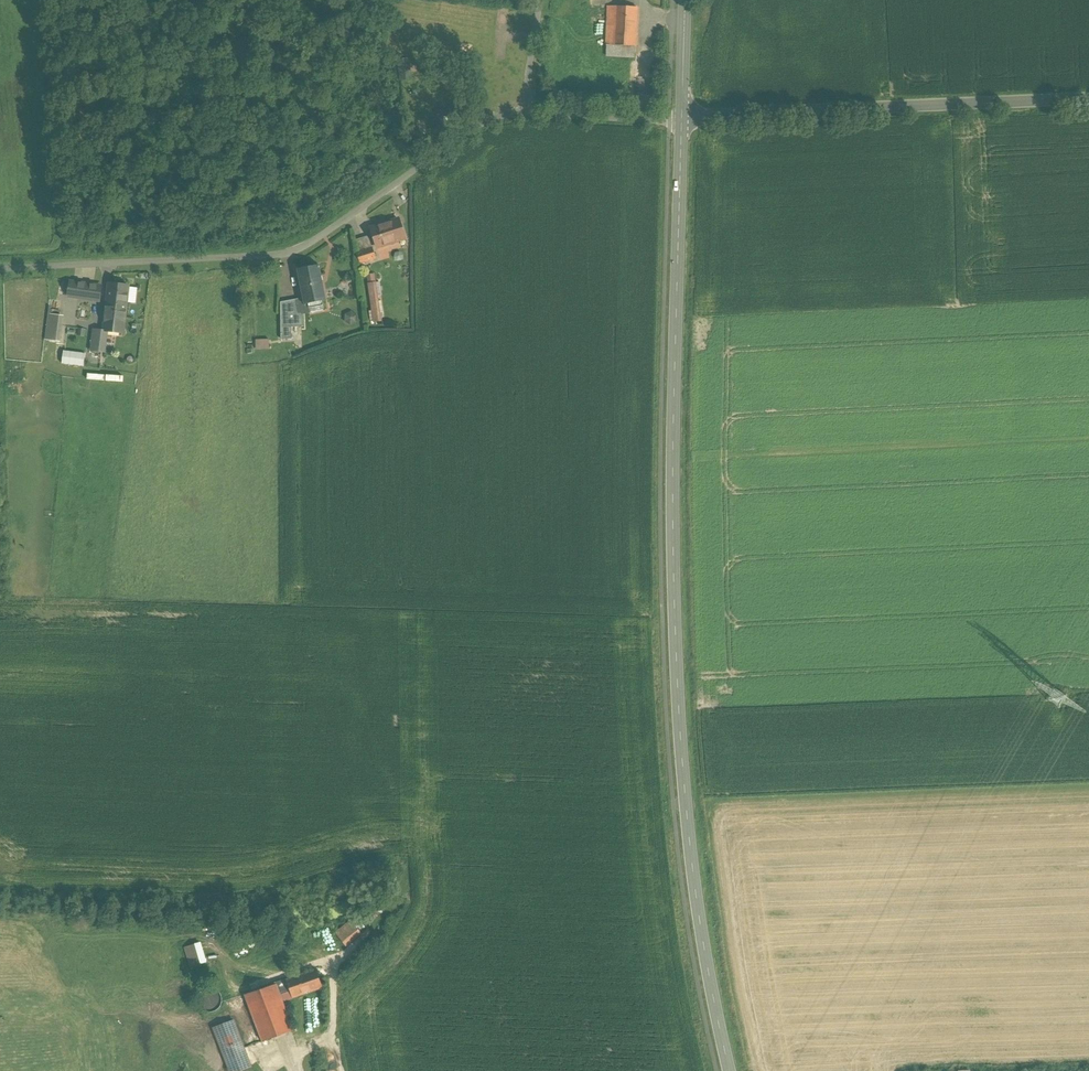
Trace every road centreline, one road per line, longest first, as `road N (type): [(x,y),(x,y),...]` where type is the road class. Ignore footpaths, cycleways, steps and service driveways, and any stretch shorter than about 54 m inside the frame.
road 1 (tertiary): [(730,1070),(703,934),(681,731),(674,530),(682,113)]
road 2 (unclassified): [(0,266),(295,247),(496,115),(682,113)]
road 3 (unclassified): [(1088,95),(682,113)]

